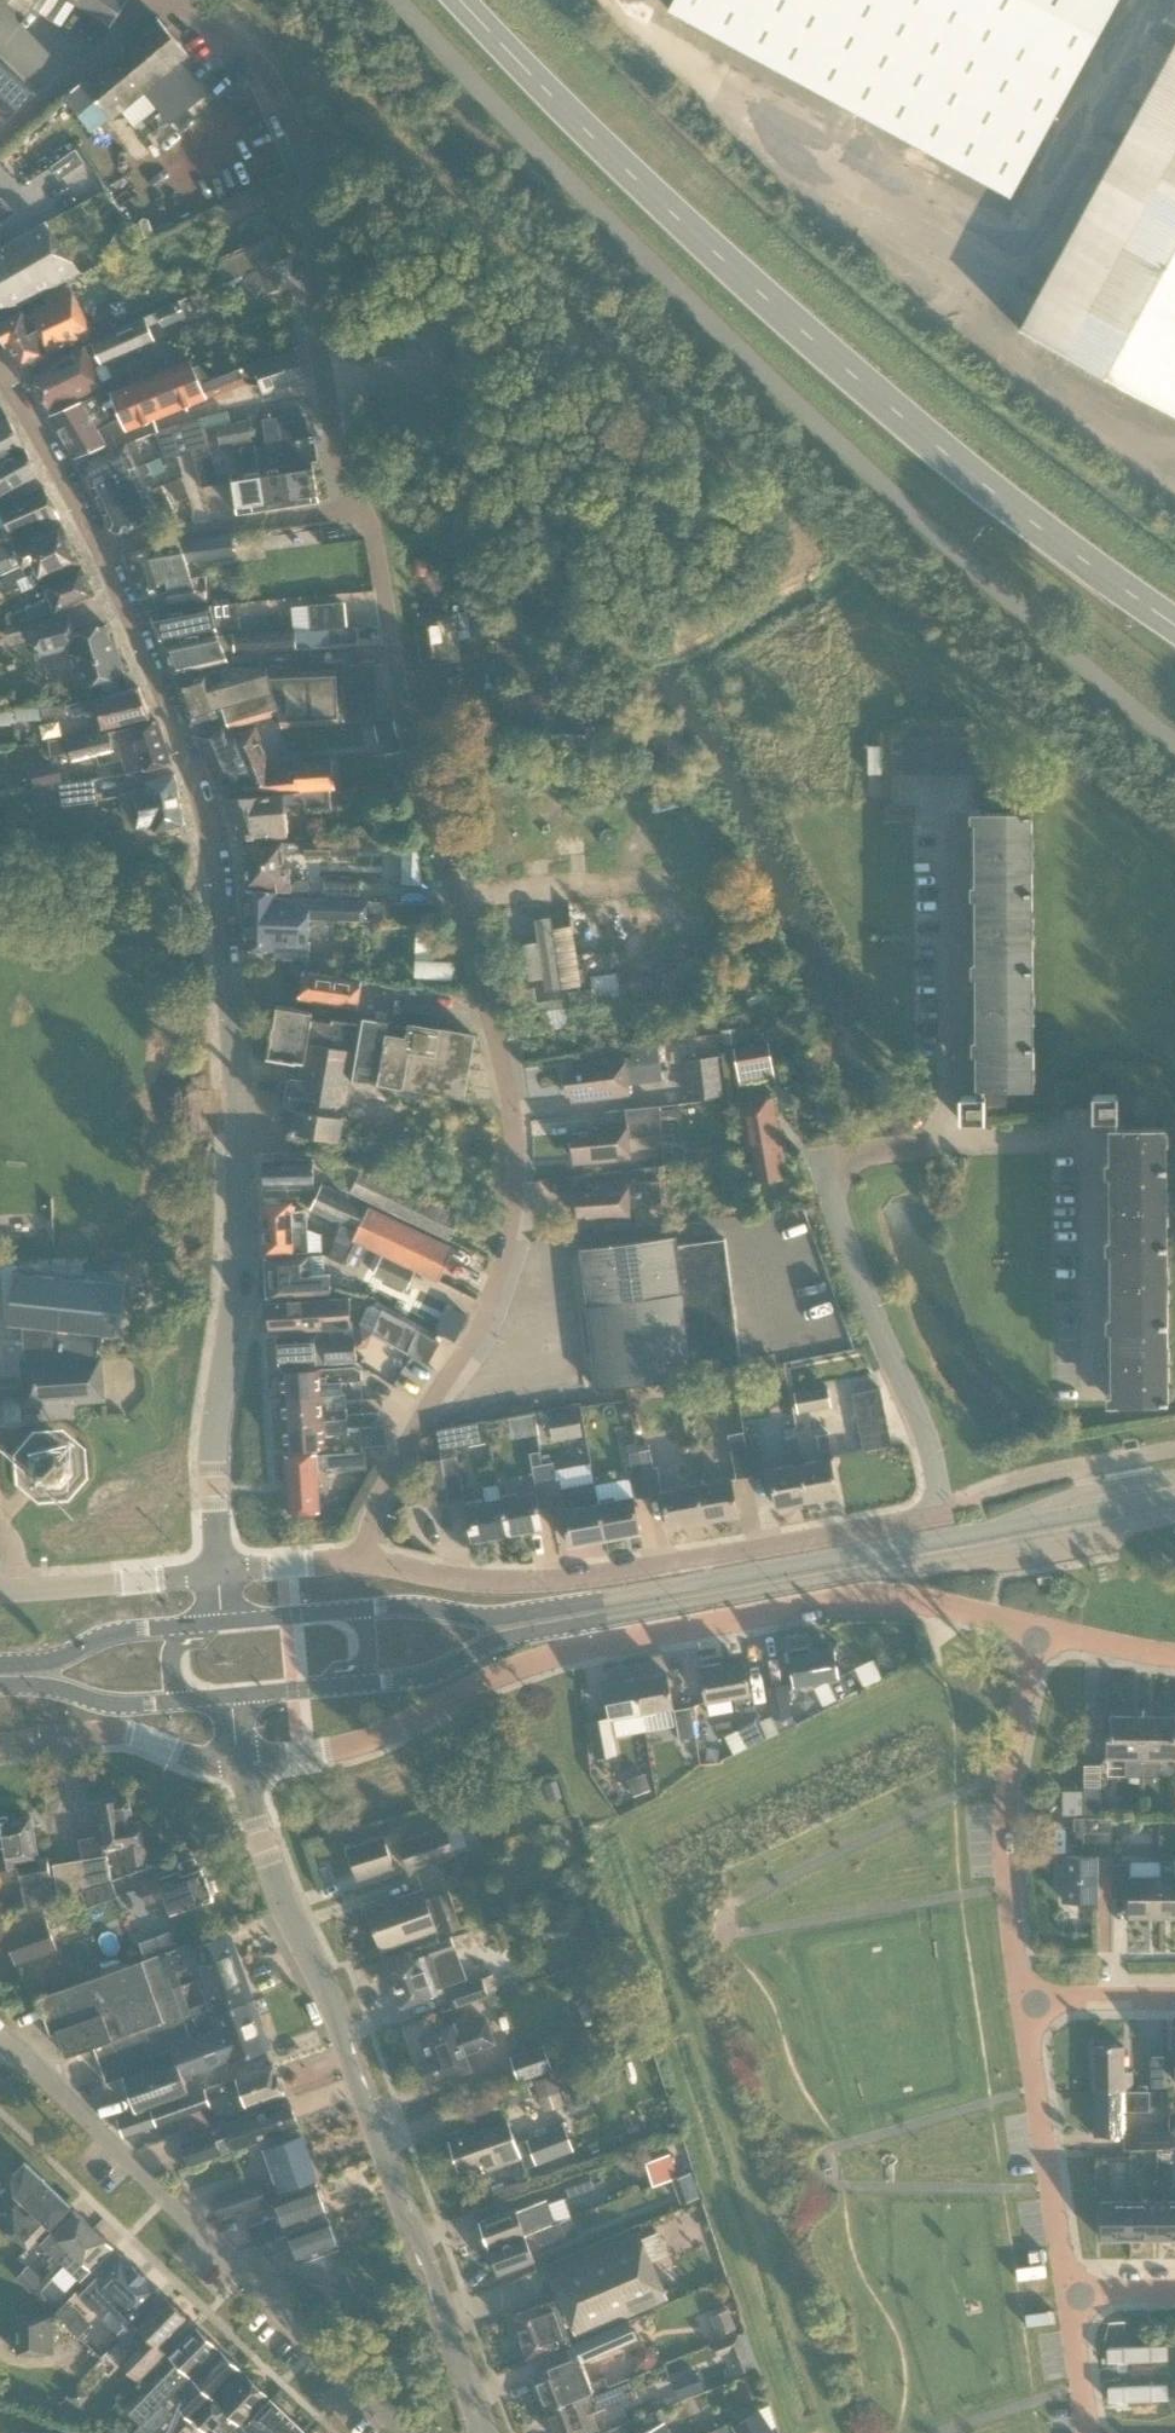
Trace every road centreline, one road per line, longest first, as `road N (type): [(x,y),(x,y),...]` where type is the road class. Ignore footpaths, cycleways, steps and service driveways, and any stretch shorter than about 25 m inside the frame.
road 1 (residential): [(358,1558),(419,1418),(474,1348),(501,1278),(512,1208),(489,1031),(405,747),(375,561),(366,537),(342,516)]
road 2 (unclassified): [(221,1572),(212,1490),(238,1226),(225,923),(187,754),(105,550)]
road 3 (secondary): [(1174,619),(860,386),(457,0)]
road 4 (secondary): [(343,1686),(444,1669),(498,1636),(1174,1515)]
road 5 (secondary): [(1174,1496),(500,1613),(404,1603),(345,1608)]
road 6 (residential): [(247,1763),(378,1735),(496,1677),(578,1649),(852,1600),(917,1600),(1038,1631)]
road 7 (unclassified): [(485,2432),(348,2038),(263,1838),(247,1763)]
road 8 (unclassified): [(358,1558),(474,1578),(585,1578),(937,1513)]
road 9 (residential): [(342,516),(316,399),(290,136),(269,86),(232,47),(157,0)]
road 10 (residential): [(407,2432),(0,2041)]
road 11 (residential): [(937,1513),(923,1434),(844,1237),(827,1171),(852,1159),(950,1143)]
road 12 (unclassified): [(1017,2012),(994,1891),(989,1789),(1038,1631)]
road 13 (unclassified): [(1064,2293),(1017,2012)]
road 14 (residential): [(0,1746),(120,1731),(210,1763),(247,1763)]
road 15 (residential): [(105,550),(314,511),(342,516)]
road 16 (unclassified): [(7,1590),(221,1572)]
road 17 (unclassified): [(105,550),(0,368)]
road 18 (secondary): [(200,1621),(123,1628),(51,1657),(0,1662)]
road 19 (secondary): [(0,1684),(122,1705),(184,1701)]
road 20 (residential): [(1017,2012),(1174,2008)]
road 21 (unclassified): [(1082,2432),(1064,2293)]
road 22 (residential): [(1038,1631),(1174,1654)]
road 23 (unclassified): [(221,1572),(358,1558)]
road 24 (secondary): [(345,1608),(225,1618)]

